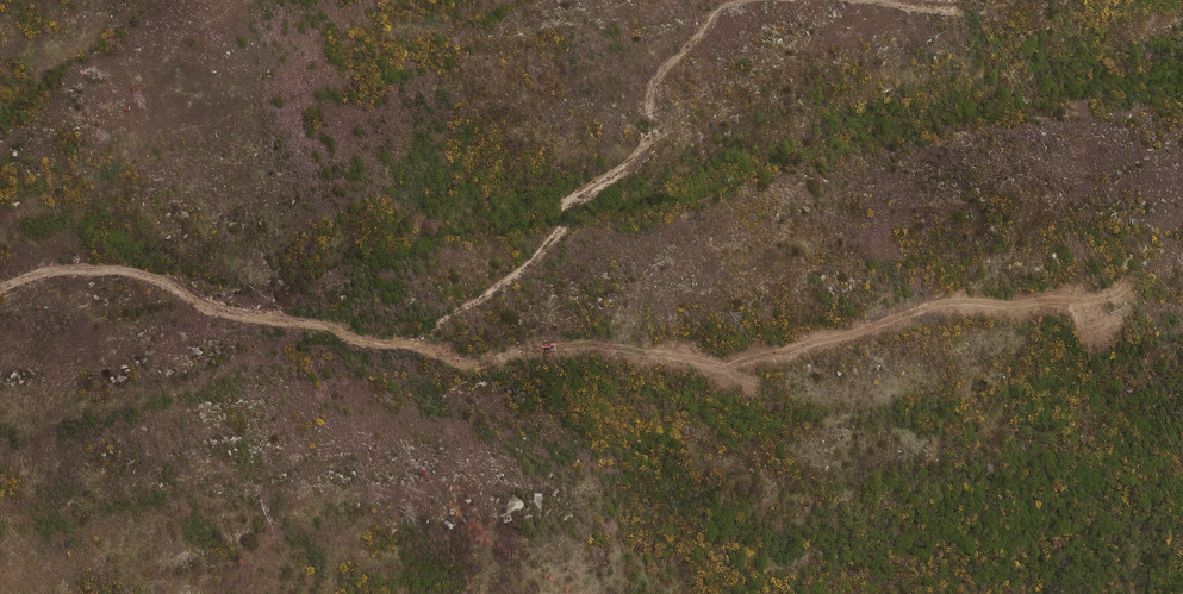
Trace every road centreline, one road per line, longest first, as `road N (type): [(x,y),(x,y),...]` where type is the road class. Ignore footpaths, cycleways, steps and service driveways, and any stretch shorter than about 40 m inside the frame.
road 1 (track): [(0,284),(78,263),(131,264),(219,304),(316,314),(372,336),(422,334),(467,296),(519,267),(581,191),(620,171),(641,135),(647,86),(717,0)]
road 2 (track): [(422,334),(478,361),(560,341),(718,371),(863,318),(949,304),(1068,294),(1083,330)]

